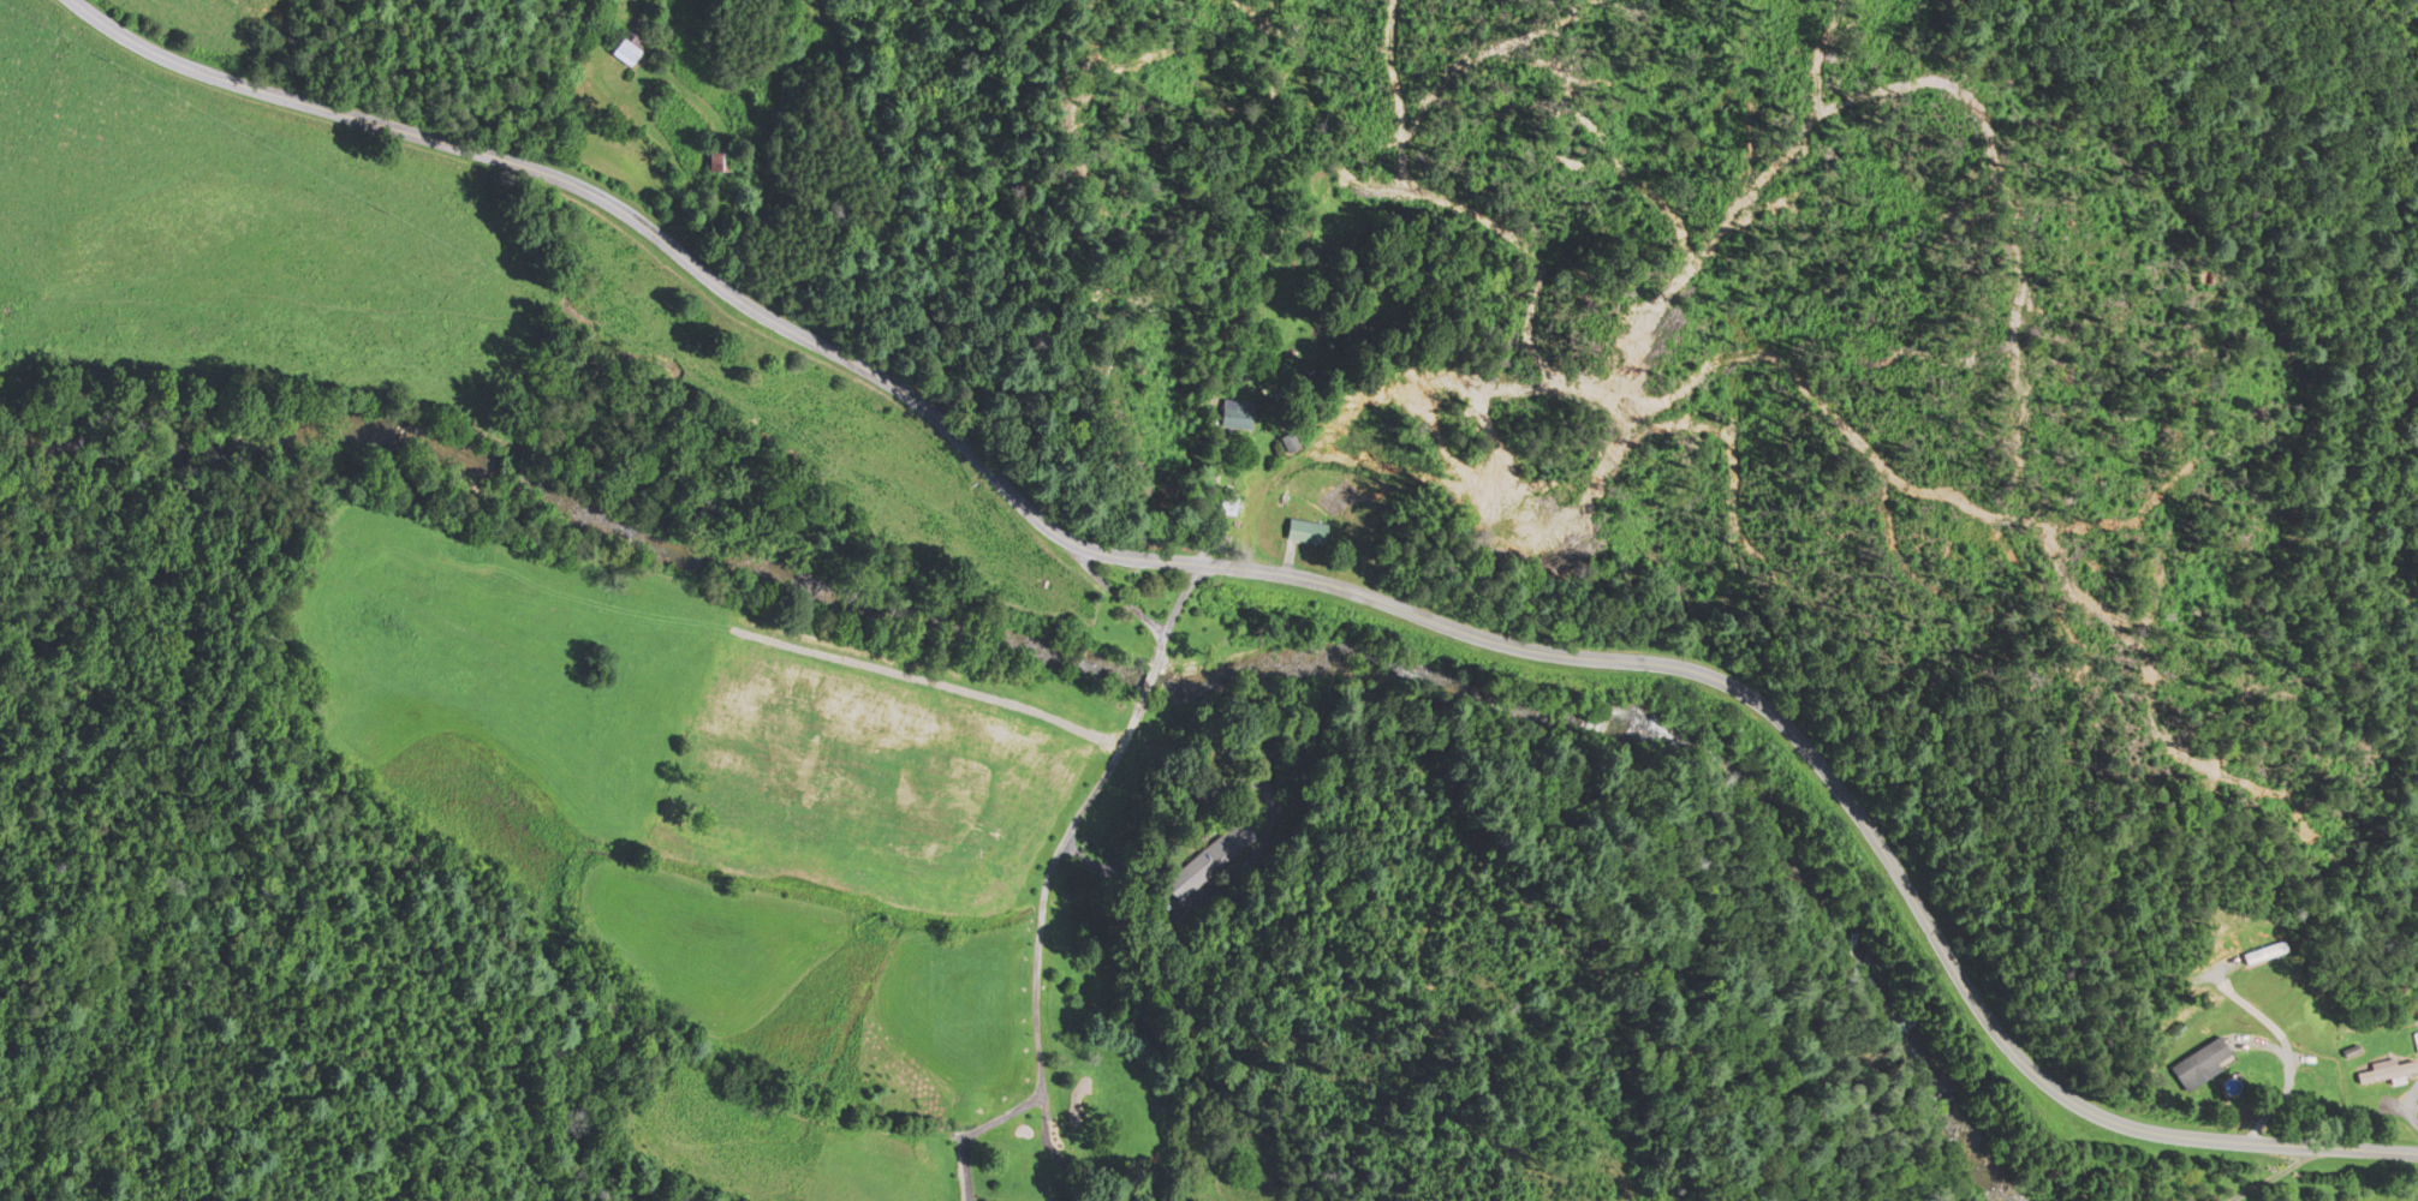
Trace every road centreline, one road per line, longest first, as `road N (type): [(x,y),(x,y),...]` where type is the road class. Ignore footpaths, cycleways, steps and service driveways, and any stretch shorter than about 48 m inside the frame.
road 1 (tertiary): [(2417,1152),(2186,1136),(2137,1127),(2071,1098),(2006,1044),(1856,808),(1795,734),(1733,687),(1661,664),(1487,639),(1300,576),(1083,546),(1060,536),(906,394),(739,300),(591,191),(500,156),(202,72),(155,54),(73,0)]
road 2 (residential): [(1060,536),(1161,632),(1153,670),(1056,844),(1026,925),(1016,1029),(1023,1122),(1054,1200)]

